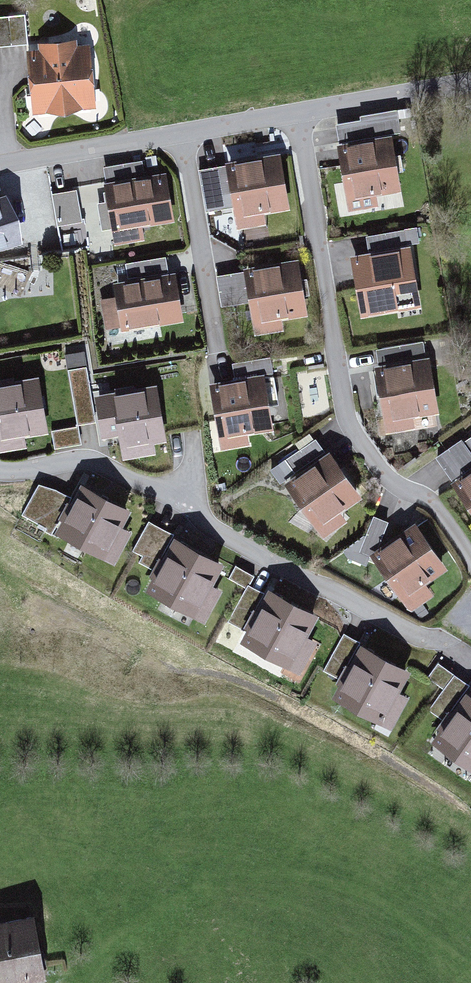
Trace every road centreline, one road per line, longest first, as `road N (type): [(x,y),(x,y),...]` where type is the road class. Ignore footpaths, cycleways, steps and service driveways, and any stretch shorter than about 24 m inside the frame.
road 1 (residential): [(305,116),(341,377),(371,456),(450,510),(470,556)]
road 2 (residential): [(0,171),(305,116)]
road 3 (residential): [(305,116),(470,84)]

